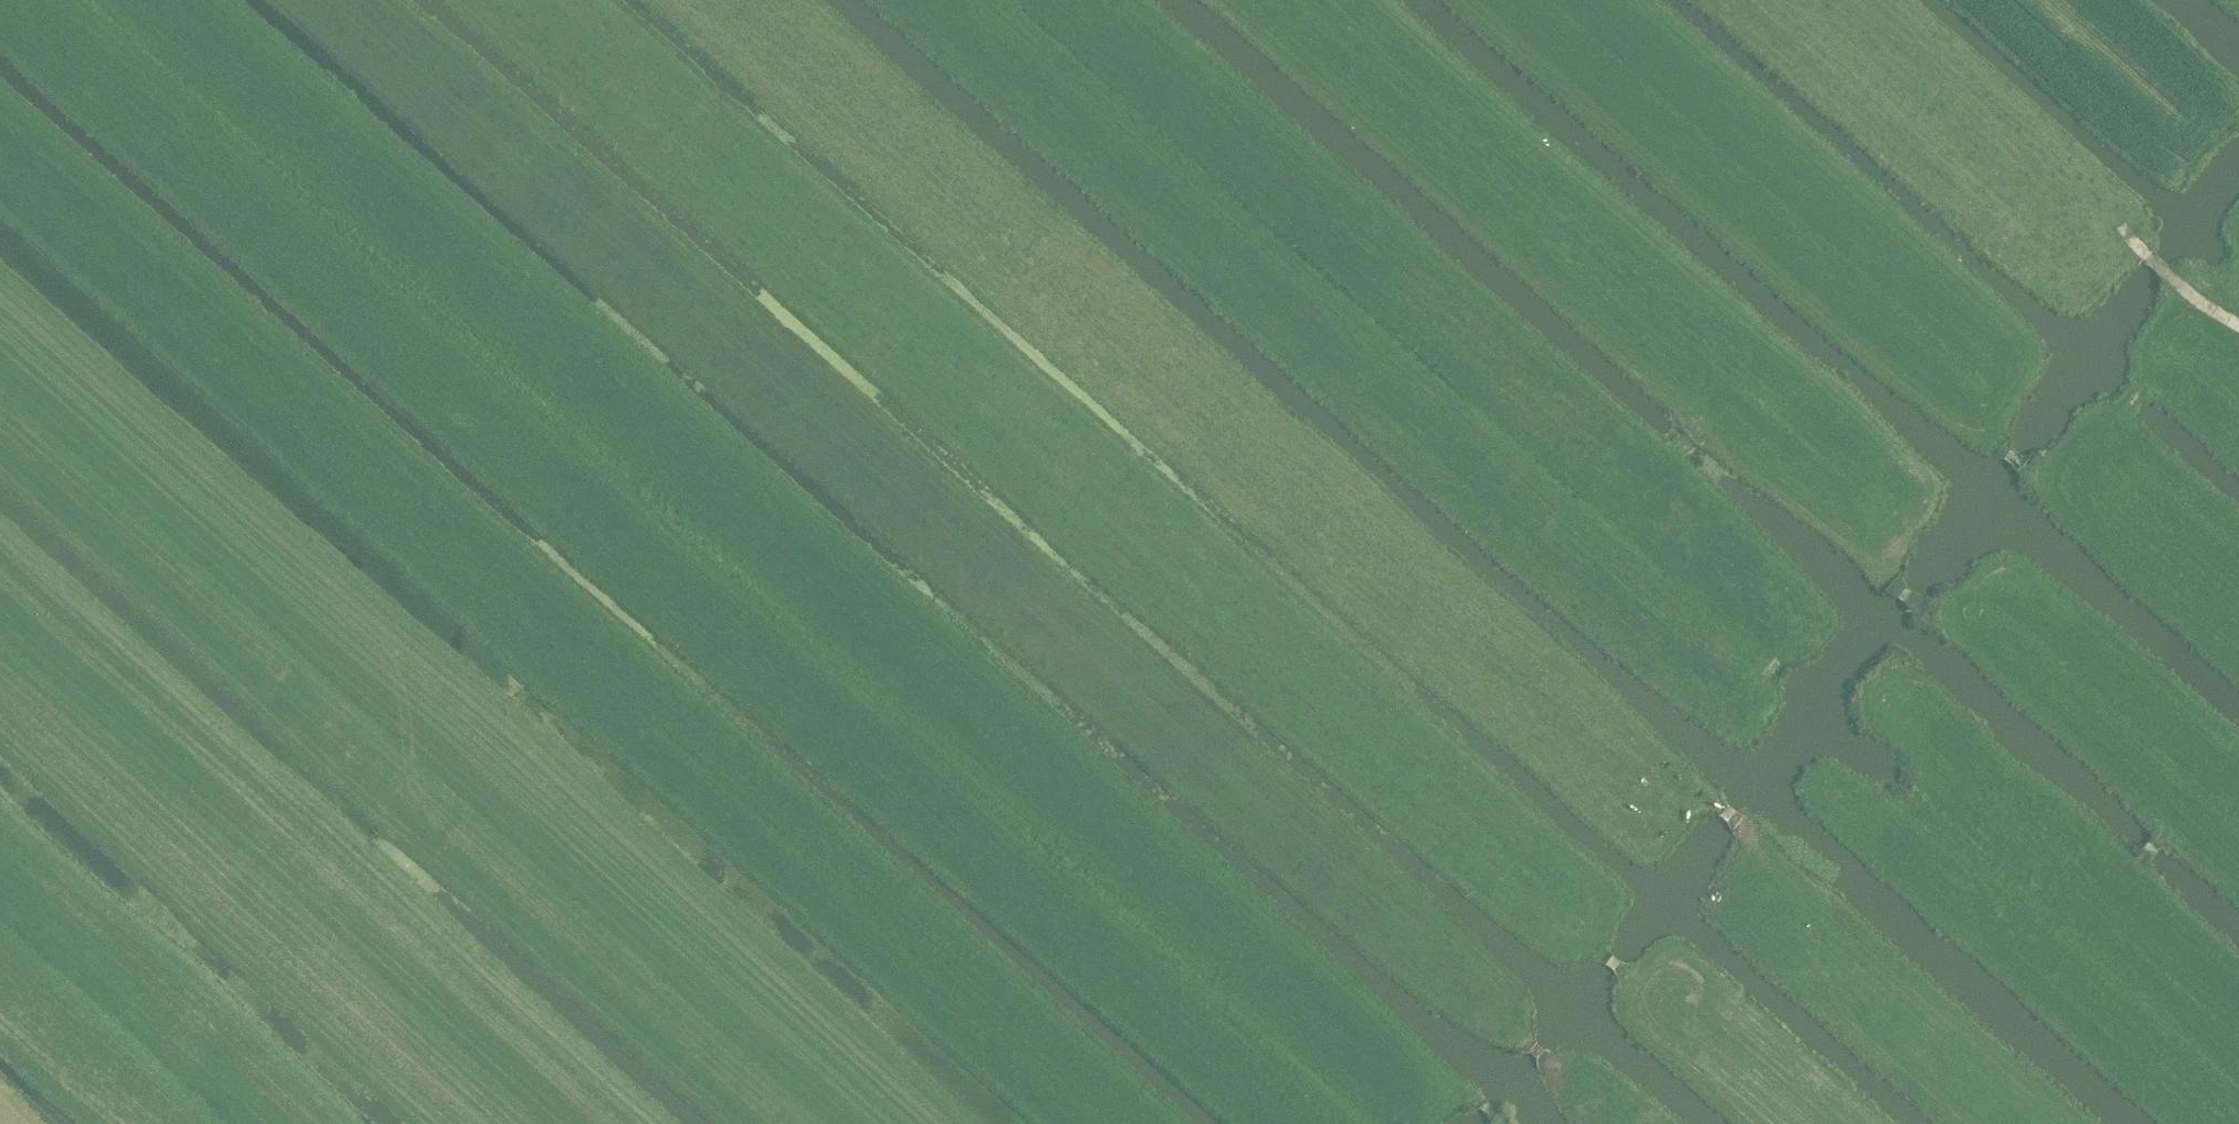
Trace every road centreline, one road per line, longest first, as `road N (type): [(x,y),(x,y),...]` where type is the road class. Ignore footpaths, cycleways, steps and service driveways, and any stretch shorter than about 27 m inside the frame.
road 1 (track): [(2238,326),(2143,254),(2108,200),(1887,0)]

